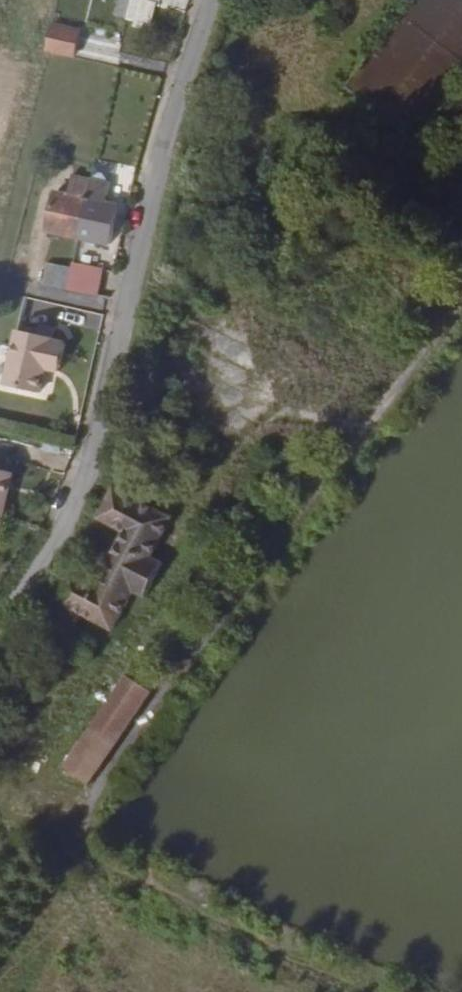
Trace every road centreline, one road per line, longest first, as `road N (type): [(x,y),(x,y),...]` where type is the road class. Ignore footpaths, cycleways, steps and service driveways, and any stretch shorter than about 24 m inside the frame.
road 1 (residential): [(0,622),(36,576),(120,385),(215,0)]
road 2 (track): [(461,294),(111,771)]

